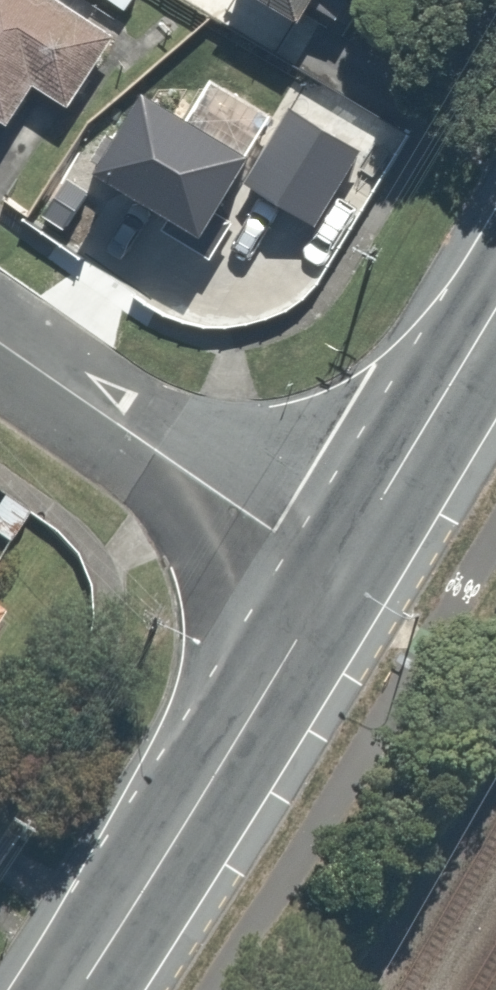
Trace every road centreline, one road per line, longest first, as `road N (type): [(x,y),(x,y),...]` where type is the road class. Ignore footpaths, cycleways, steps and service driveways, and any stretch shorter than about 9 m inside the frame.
road 1 (secondary): [(81,989),(336,576)]
road 2 (residential): [(336,576),(0,342)]
road 3 (secondary): [(336,576),(495,308)]

